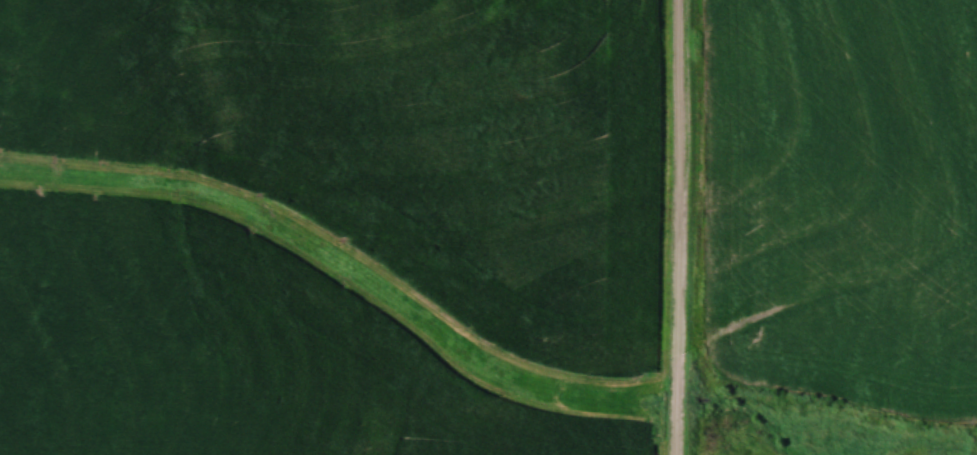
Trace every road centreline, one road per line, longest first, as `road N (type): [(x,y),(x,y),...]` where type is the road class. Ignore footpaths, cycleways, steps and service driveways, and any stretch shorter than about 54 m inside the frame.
road 1 (track): [(683,454),(684,0)]

